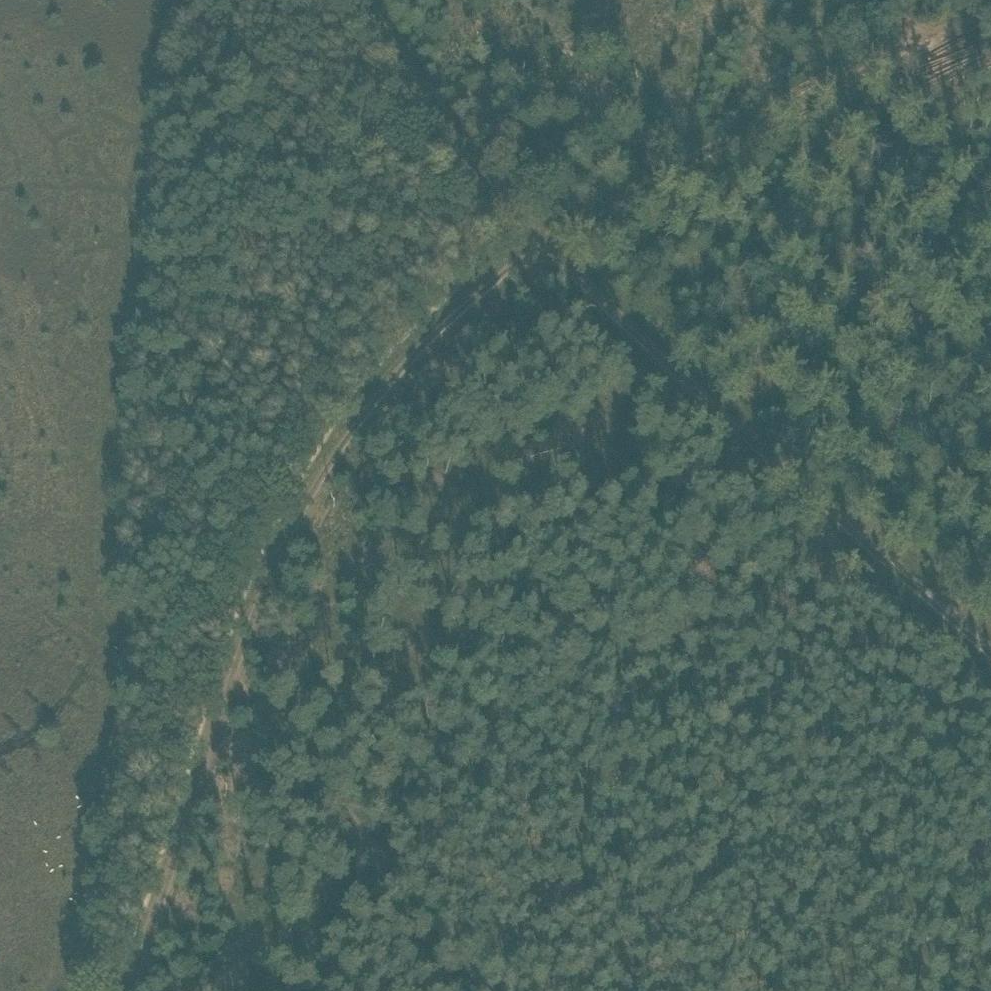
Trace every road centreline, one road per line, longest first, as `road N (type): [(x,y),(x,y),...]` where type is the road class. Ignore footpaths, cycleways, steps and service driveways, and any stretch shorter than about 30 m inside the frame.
road 1 (track): [(130,990),(300,517),(359,422),(445,328),(535,247)]
road 2 (track): [(488,990),(222,663)]
road 3 (track): [(369,0),(420,87),(535,247)]

